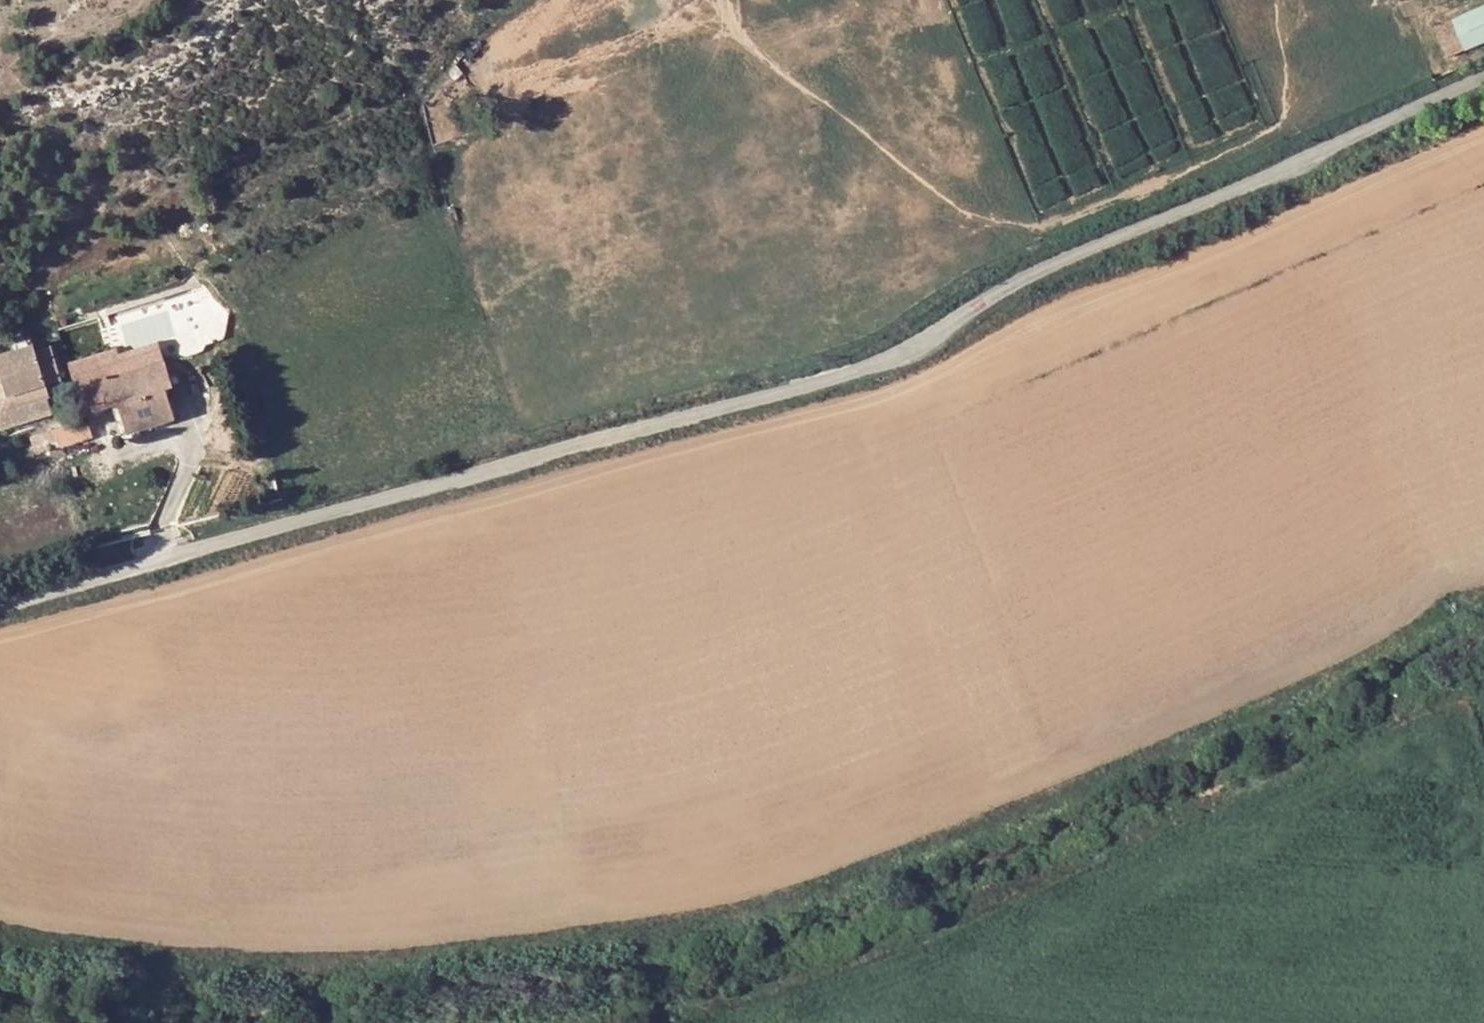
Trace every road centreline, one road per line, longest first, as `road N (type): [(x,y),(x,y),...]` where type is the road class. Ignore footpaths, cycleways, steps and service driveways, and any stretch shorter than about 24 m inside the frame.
road 1 (unclassified): [(1483,86),(1026,271),(866,369),(0,612)]

